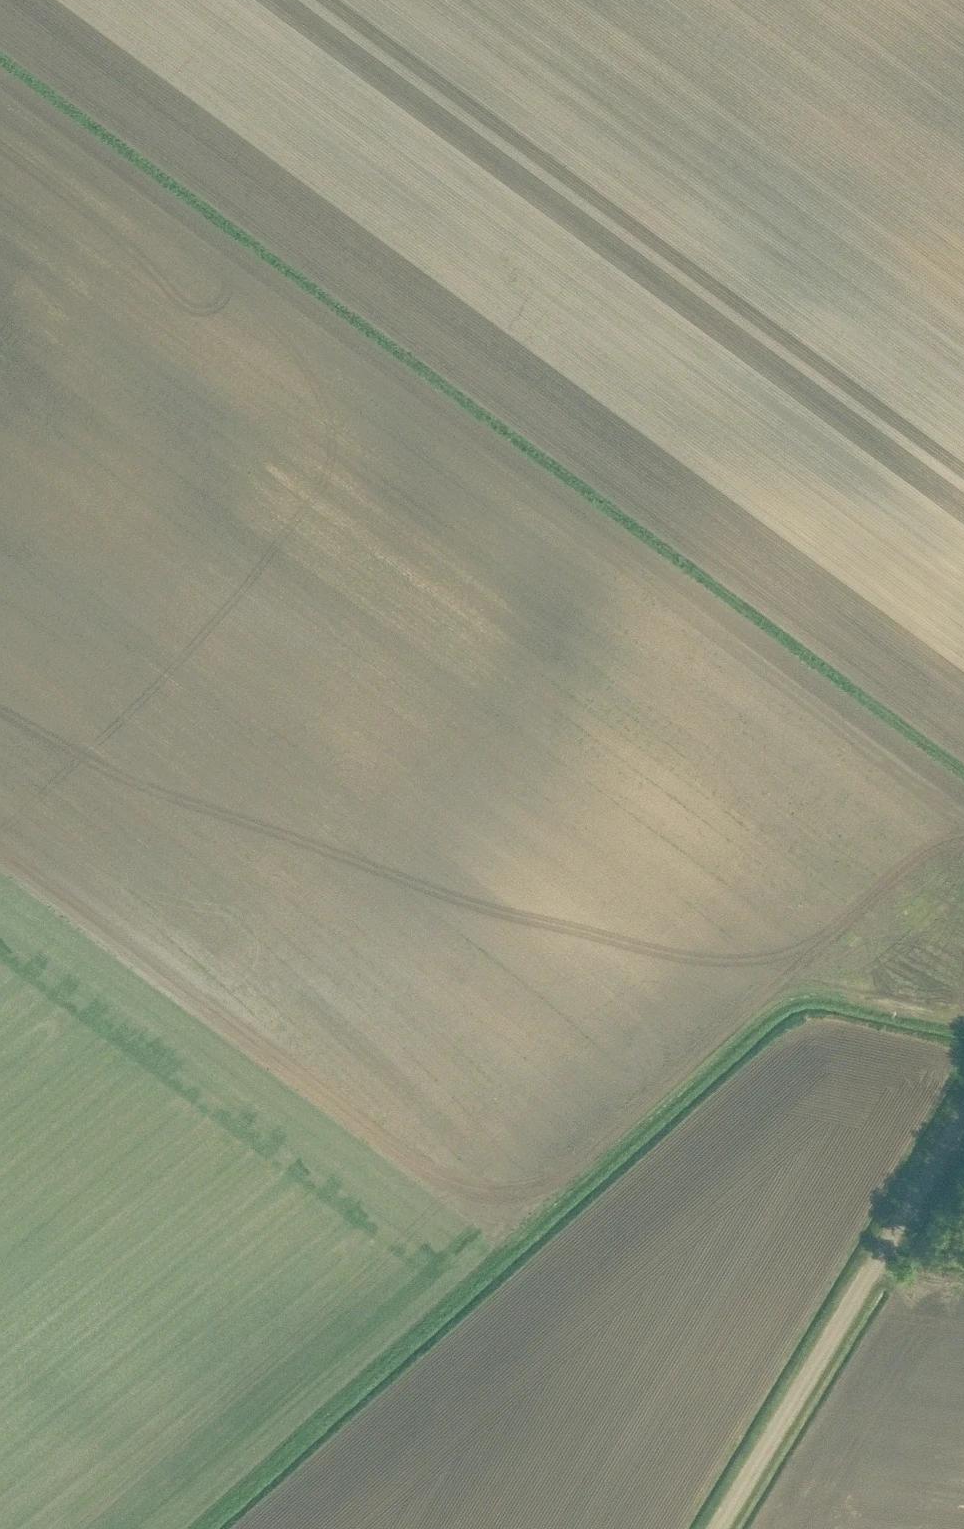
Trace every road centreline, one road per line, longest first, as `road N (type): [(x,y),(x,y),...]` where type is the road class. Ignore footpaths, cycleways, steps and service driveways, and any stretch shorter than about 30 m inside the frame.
road 1 (unclassified): [(716,1528),(963,1113)]

